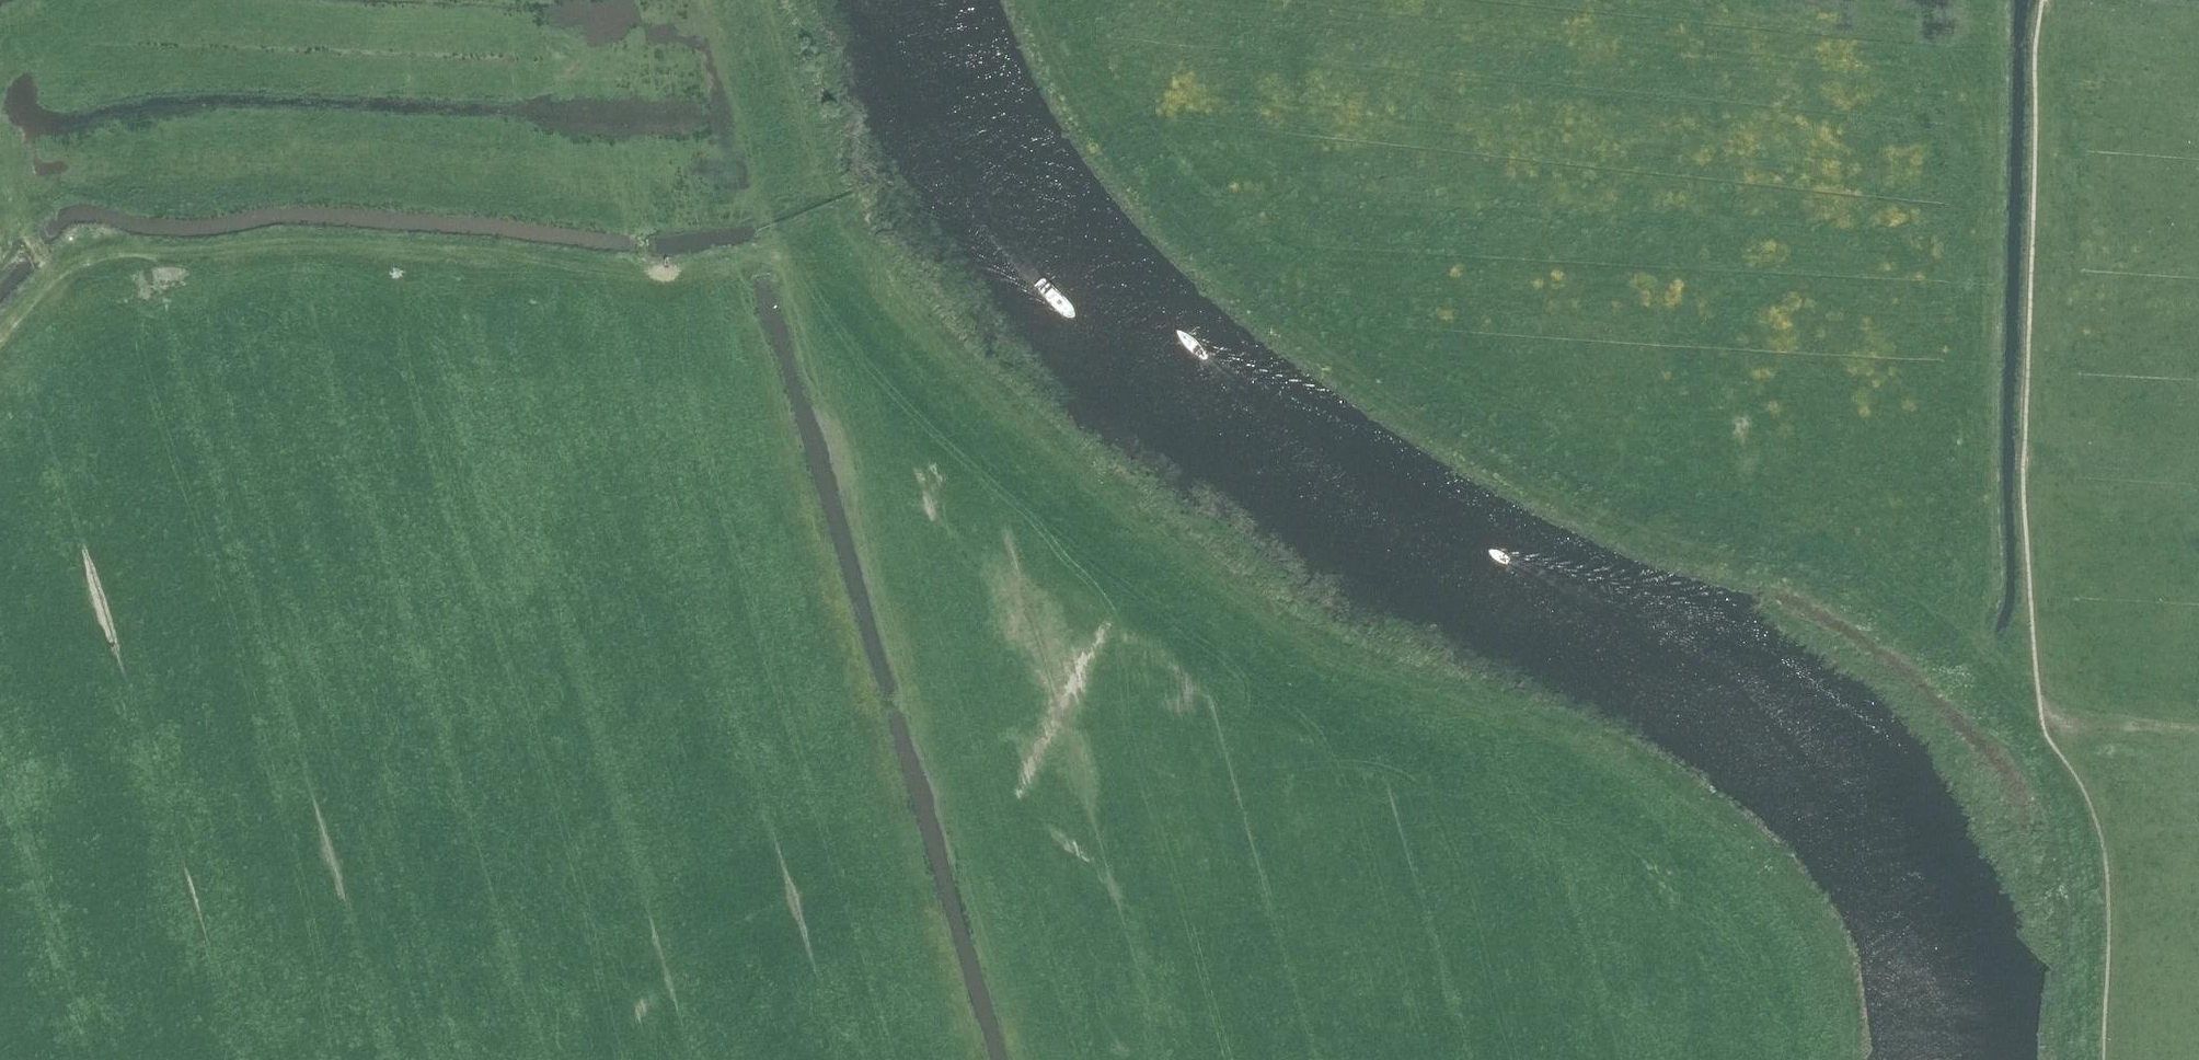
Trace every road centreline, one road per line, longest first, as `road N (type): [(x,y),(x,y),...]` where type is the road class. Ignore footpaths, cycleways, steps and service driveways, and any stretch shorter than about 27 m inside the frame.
road 1 (track): [(2198,733),(2053,723)]

